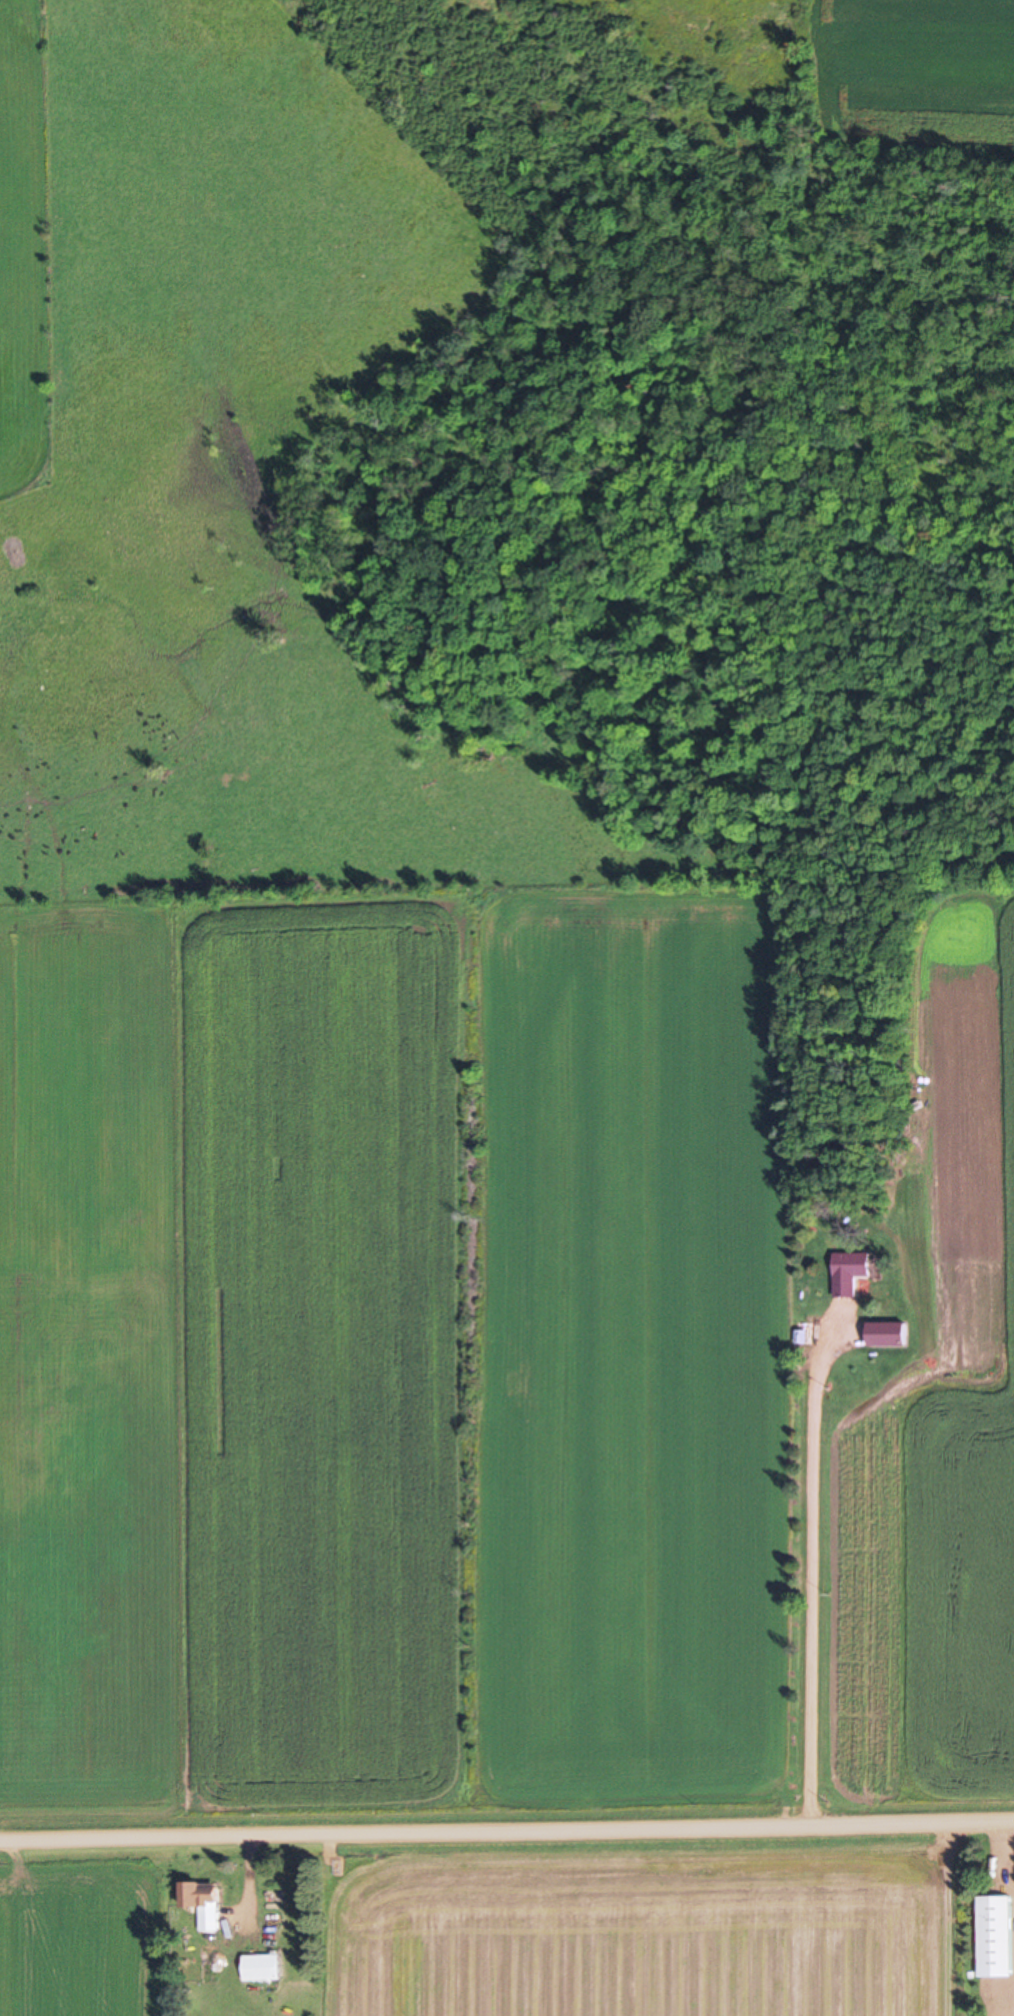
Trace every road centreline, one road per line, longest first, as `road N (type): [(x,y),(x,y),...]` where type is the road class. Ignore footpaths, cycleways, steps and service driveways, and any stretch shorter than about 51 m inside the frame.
road 1 (residential): [(0,1840),(1013,1821)]

